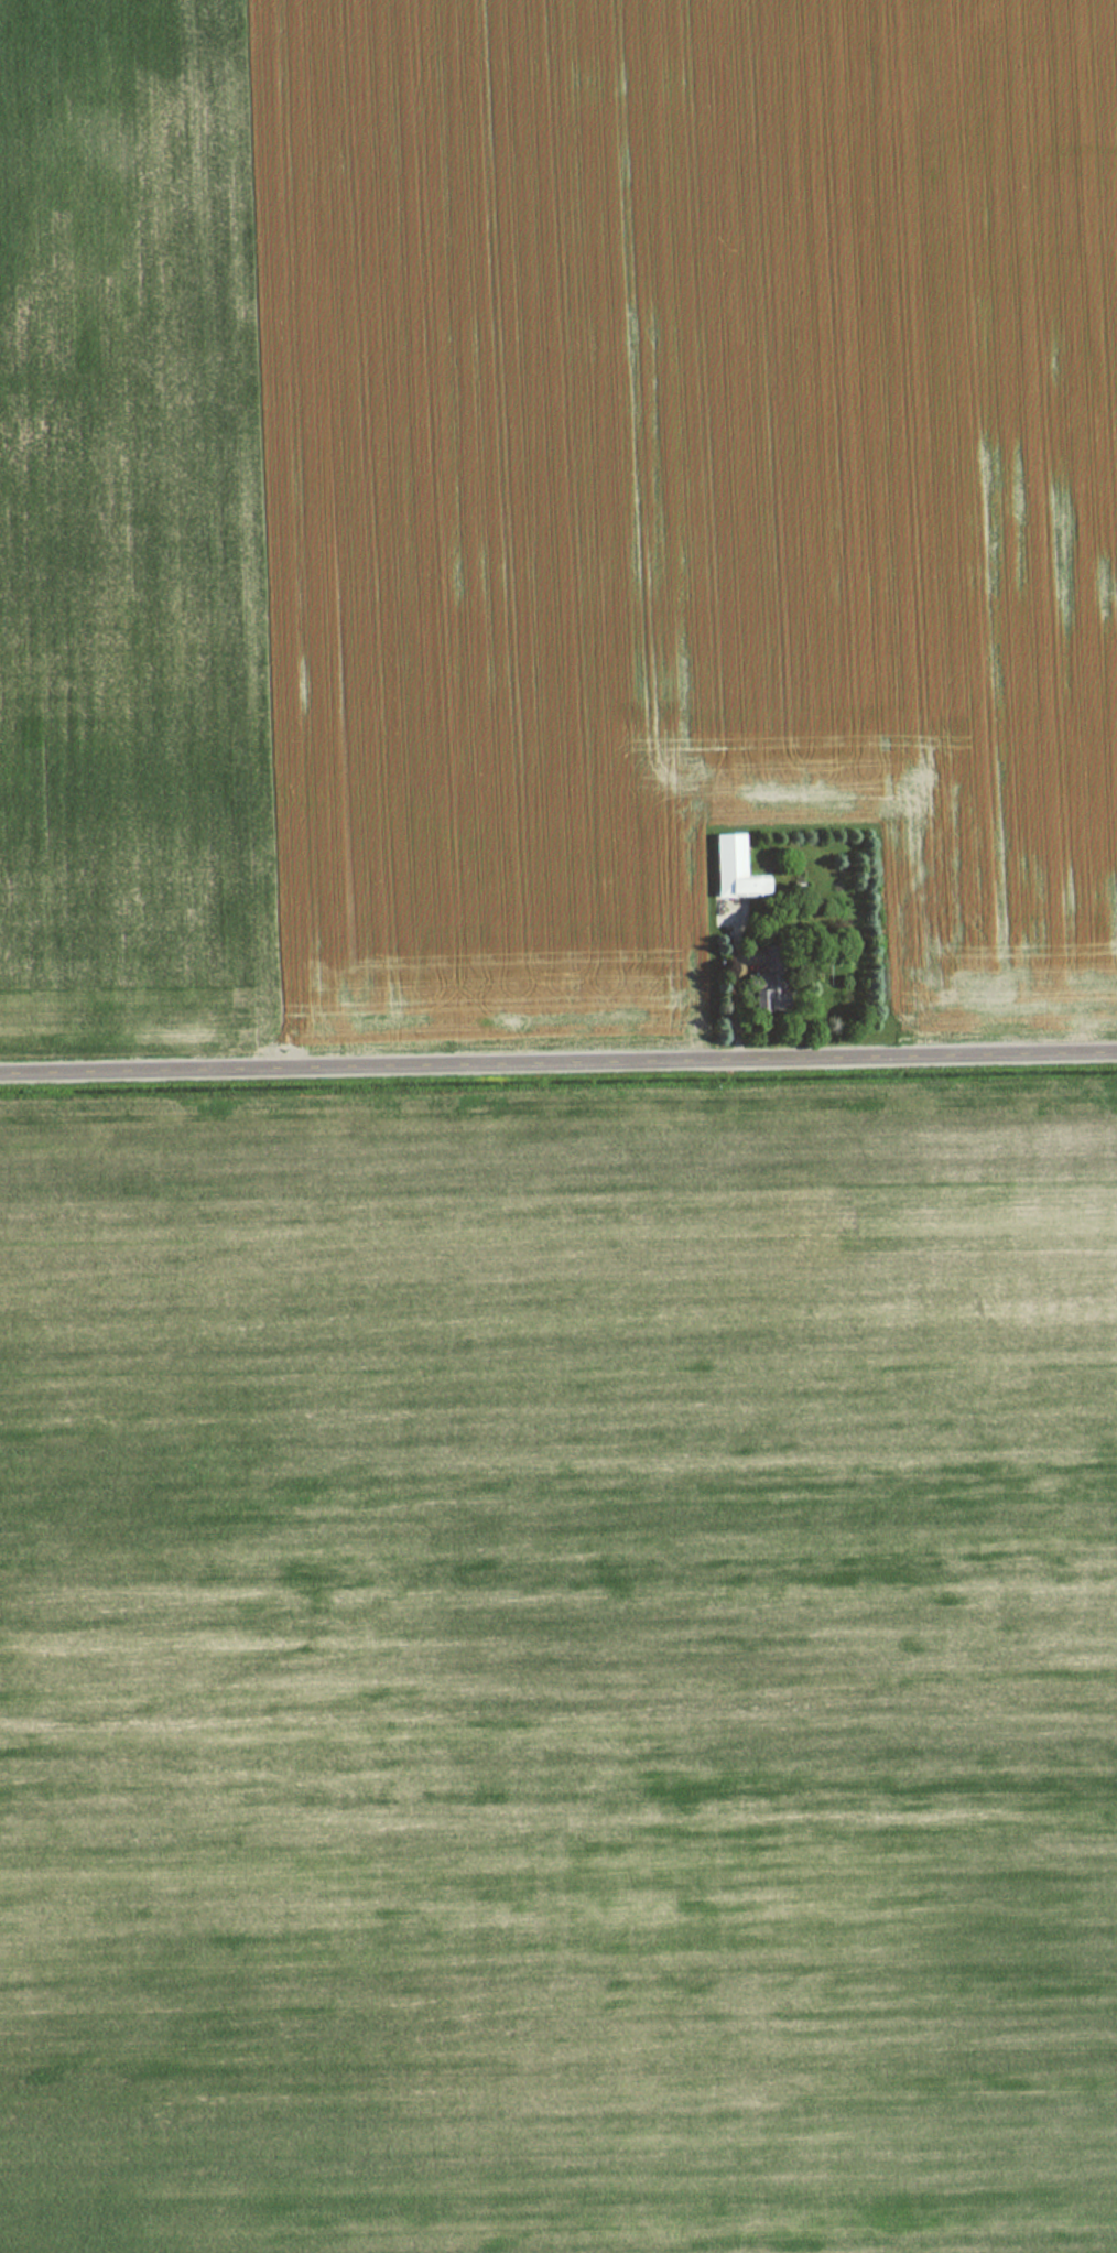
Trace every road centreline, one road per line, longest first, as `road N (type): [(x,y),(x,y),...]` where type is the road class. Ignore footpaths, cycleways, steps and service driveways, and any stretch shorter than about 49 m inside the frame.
road 1 (residential): [(0,1075),(1116,1050)]

